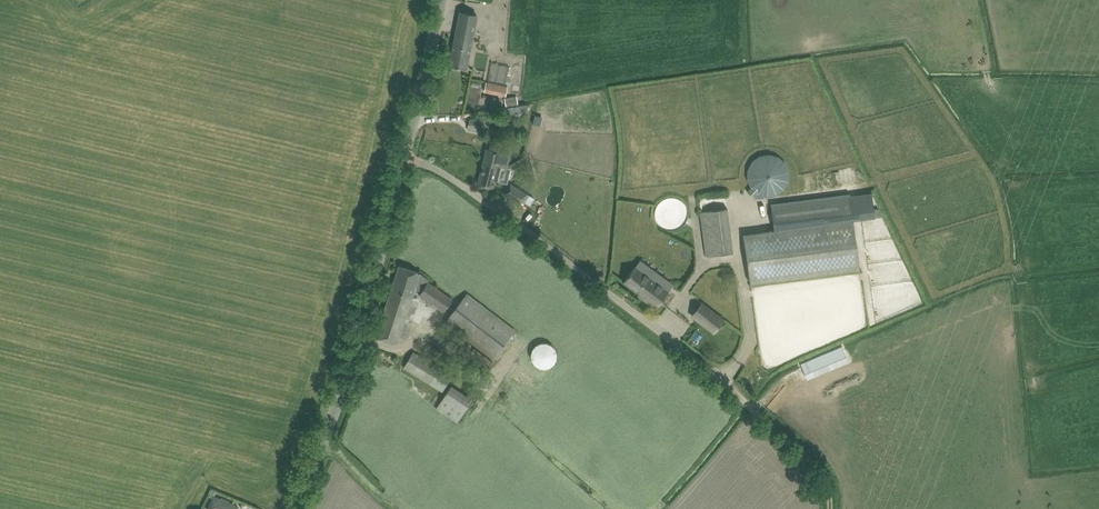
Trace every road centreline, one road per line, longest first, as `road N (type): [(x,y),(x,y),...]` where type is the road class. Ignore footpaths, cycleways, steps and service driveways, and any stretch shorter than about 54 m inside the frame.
road 1 (tertiary): [(294,508),(345,390),(403,152)]
road 2 (unclassified): [(667,336),(436,167),(403,152)]
road 3 (track): [(831,508),(814,465),(667,336)]
road 4 (tertiary): [(403,152),(440,0)]

